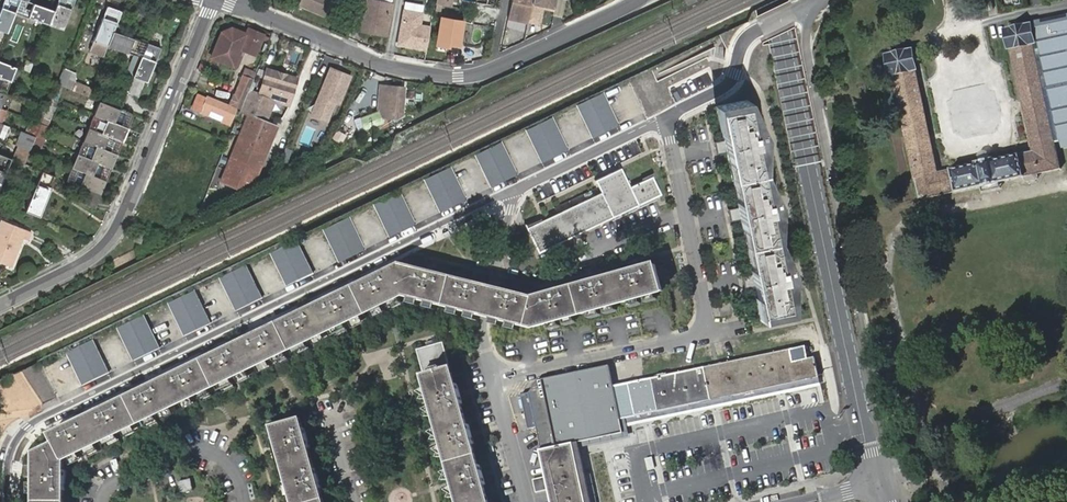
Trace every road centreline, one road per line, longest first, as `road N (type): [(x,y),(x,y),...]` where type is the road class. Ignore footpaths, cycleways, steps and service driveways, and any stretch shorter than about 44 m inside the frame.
road 1 (residential): [(13,501),(13,470),(28,428),(508,195)]
road 2 (secondary): [(878,486),(773,0)]
road 3 (unclassified): [(810,14),(805,50),(887,448),(878,486)]
road 4 (residential): [(638,0),(486,74),(458,78),(373,62),(224,0)]
road 5 (residential): [(664,120),(704,329),(493,378)]
road 6 (residential): [(213,0),(117,235),(103,252),(0,303)]
road 7 (residential): [(245,501),(234,471),(204,456),(113,486),(99,501)]
road 8 (residential): [(508,195),(664,120)]
road 9 (residential): [(493,378),(527,501)]
road 10 (unclassified): [(739,87),(745,40),(793,13),(810,14)]

